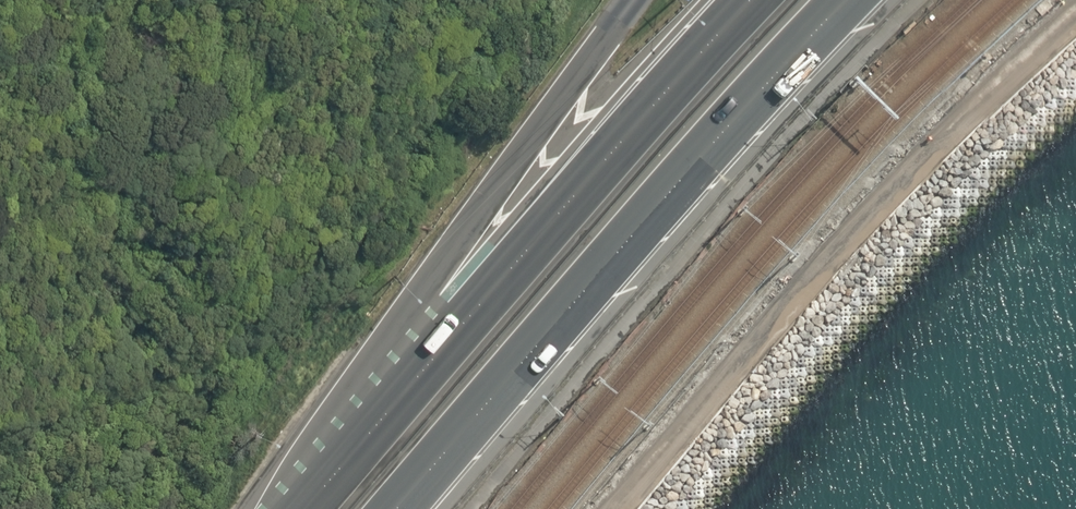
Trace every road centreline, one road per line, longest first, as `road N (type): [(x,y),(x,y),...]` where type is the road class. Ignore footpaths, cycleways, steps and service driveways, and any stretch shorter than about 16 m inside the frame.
road 1 (trunk): [(847,0),(404,508)]
road 2 (trunk): [(324,508),(534,237),(753,0)]

